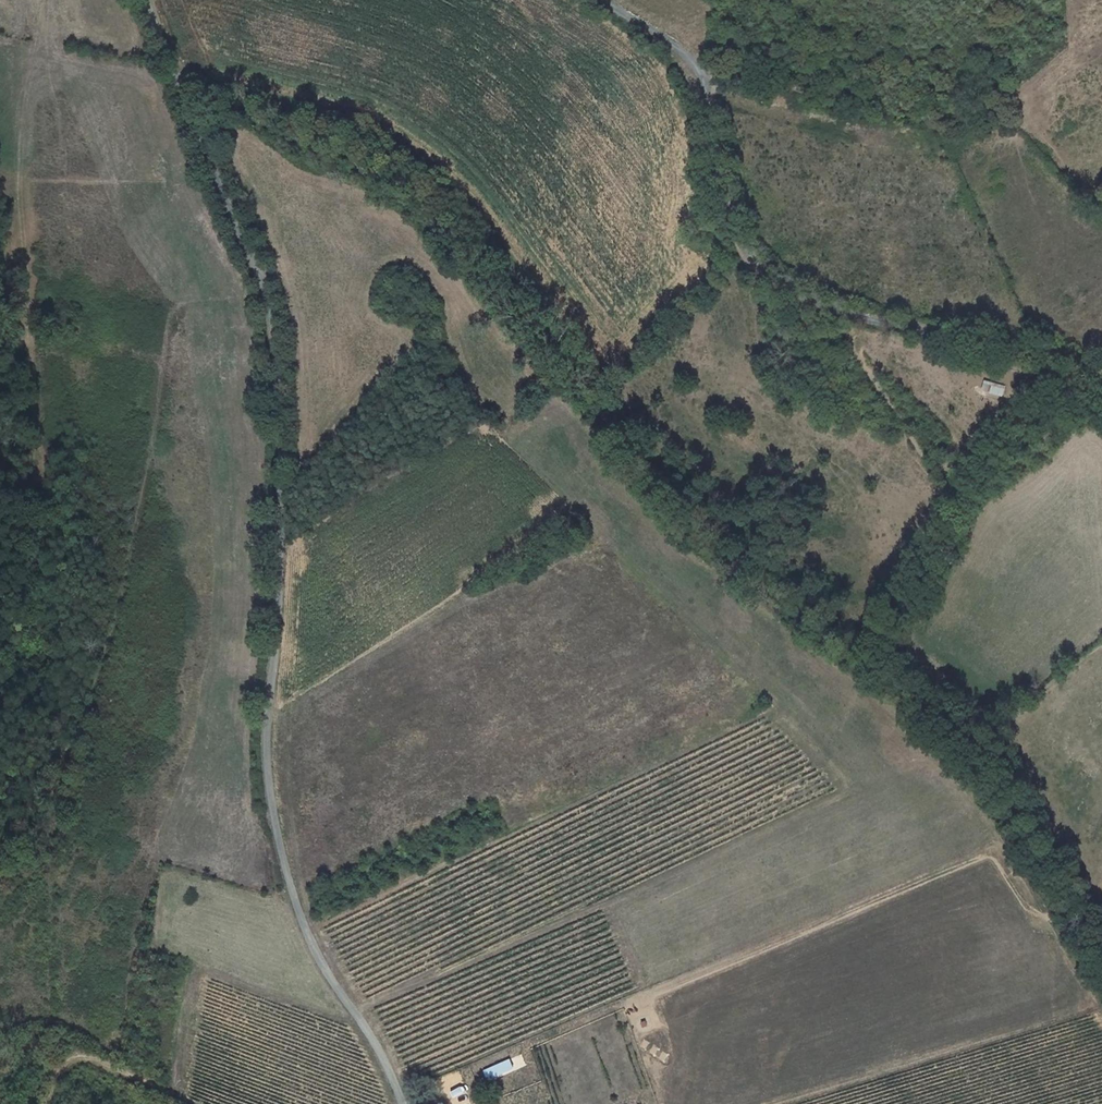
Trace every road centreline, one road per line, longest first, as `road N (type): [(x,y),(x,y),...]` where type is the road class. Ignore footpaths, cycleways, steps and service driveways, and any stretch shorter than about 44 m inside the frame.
road 1 (unclassified): [(402,1103),(318,956),(275,826),(264,761),(281,581),(275,363),(262,294),(146,0)]
road 2 (unclassified): [(1101,374),(838,310),(754,266),(723,212),(704,75),(693,60),(605,0)]
road 3 (track): [(46,1103),(65,1064),(86,1056),(189,1103)]

